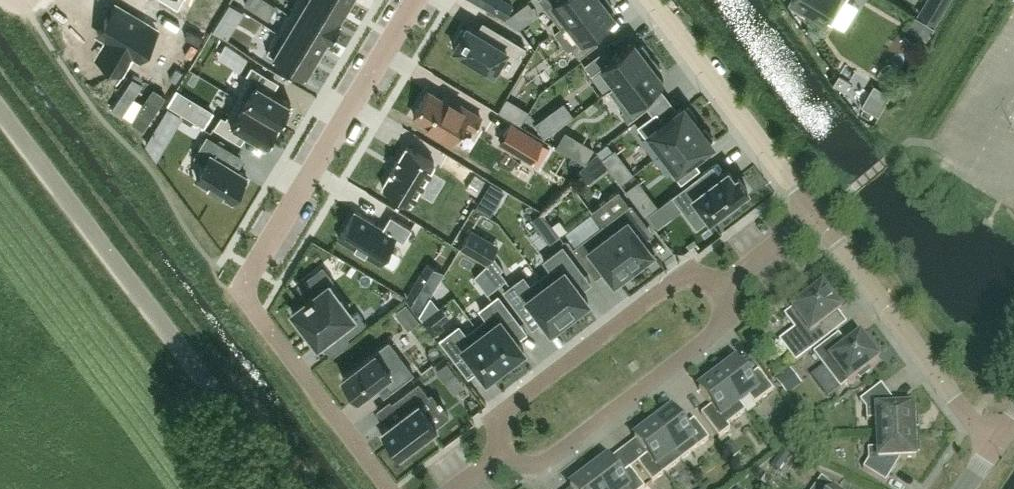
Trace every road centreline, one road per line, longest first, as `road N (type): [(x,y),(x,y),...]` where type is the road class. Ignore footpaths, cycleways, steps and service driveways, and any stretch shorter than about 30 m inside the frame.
road 1 (residential): [(418,0),(243,291),(393,488)]
road 2 (unclassified): [(274,488),(0,120)]
road 3 (residential): [(727,286),(669,285),(509,405),(499,419),(504,456)]
road 4 (residential): [(727,286),(730,321),(550,461),(522,466),(504,456)]
road 5 (residential): [(990,446),(818,218)]
road 6 (residential): [(818,218),(653,0)]

